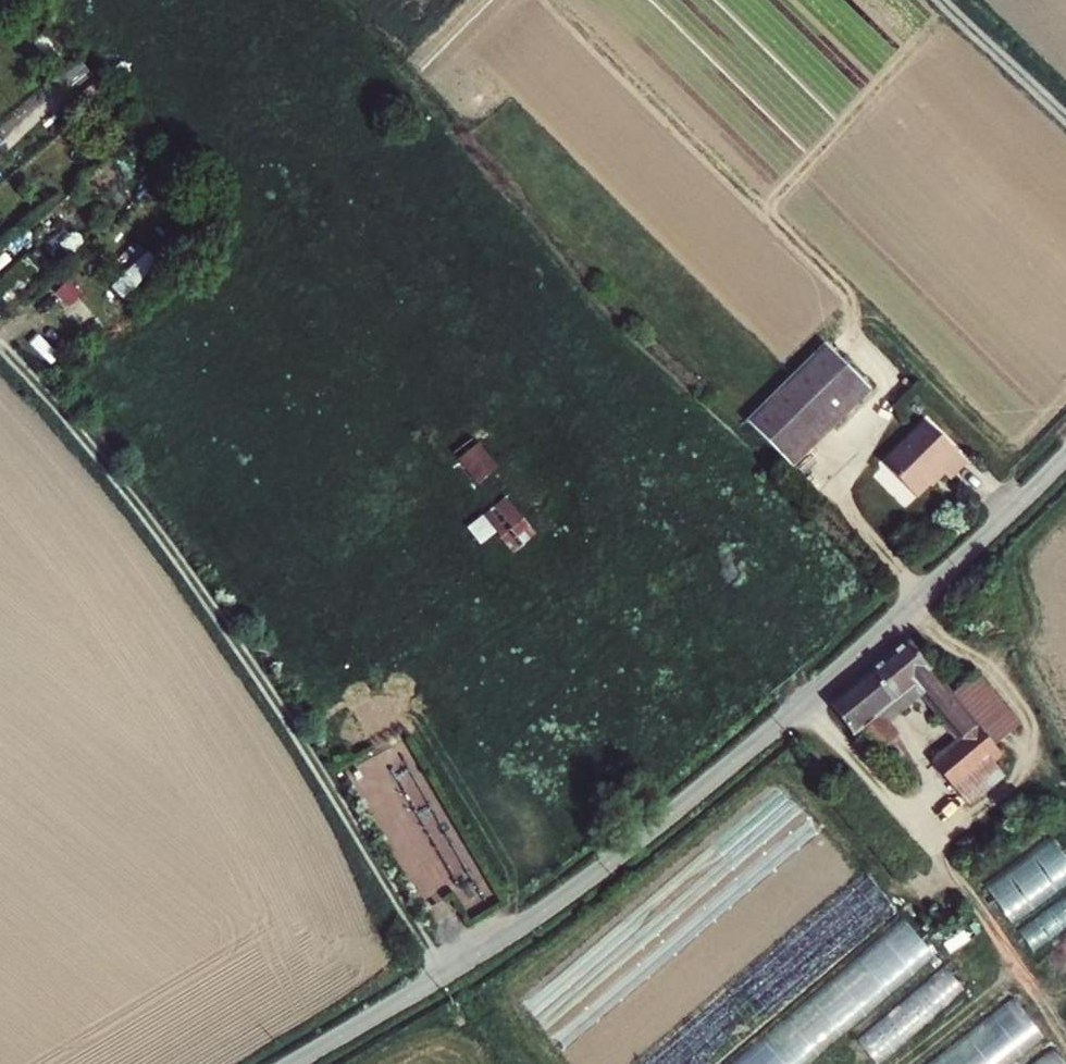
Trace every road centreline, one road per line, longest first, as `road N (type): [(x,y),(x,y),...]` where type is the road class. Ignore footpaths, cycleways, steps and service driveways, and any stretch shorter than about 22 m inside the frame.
road 1 (unclassified): [(1065,457),(993,535),(544,919),(444,979)]
road 2 (unclassified): [(444,979),(194,582),(112,464),(0,340)]
road 3 (track): [(1065,116),(943,0)]
road 4 (unclassified): [(444,979),(301,1063)]

